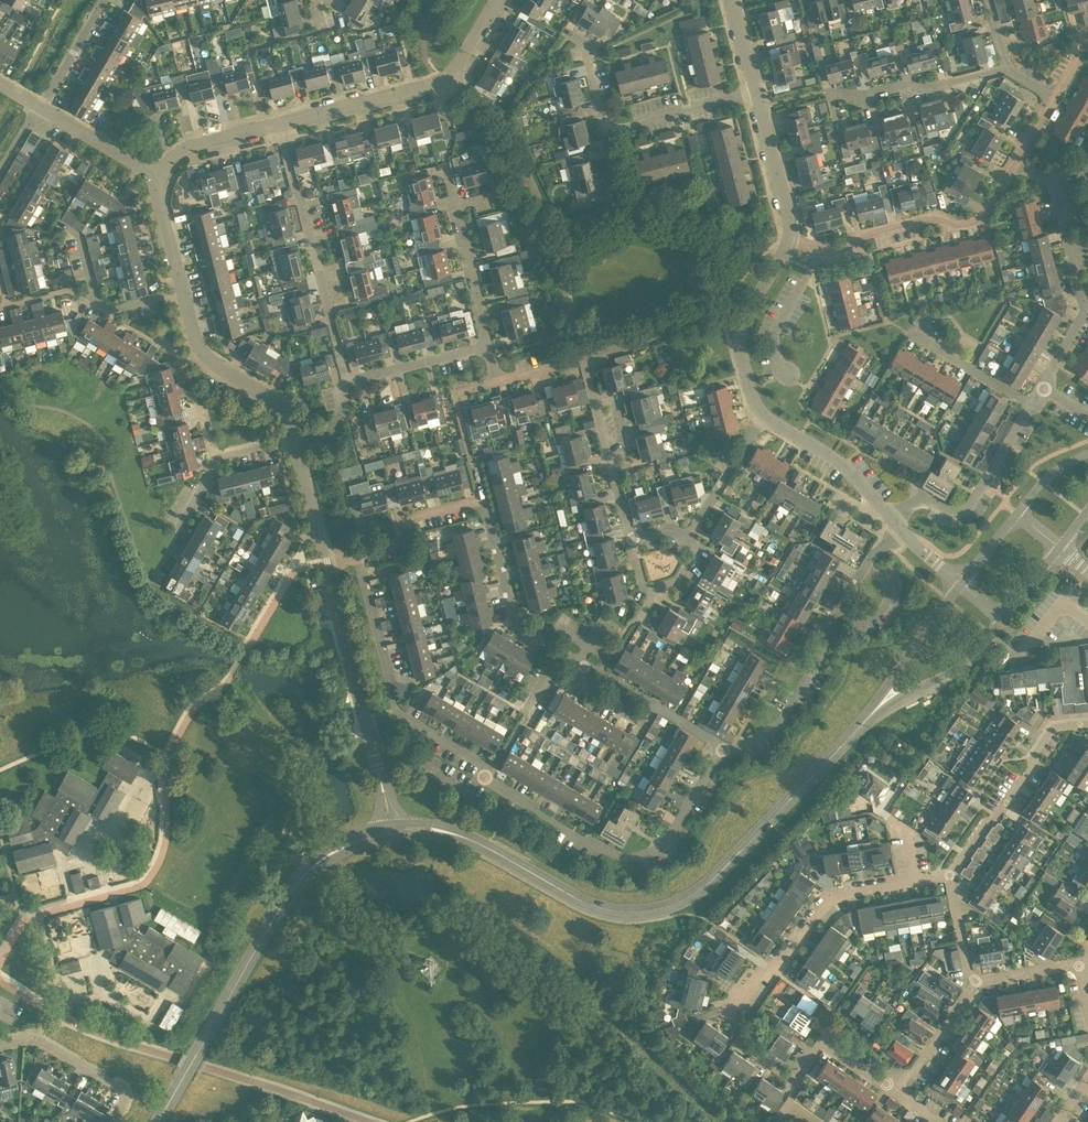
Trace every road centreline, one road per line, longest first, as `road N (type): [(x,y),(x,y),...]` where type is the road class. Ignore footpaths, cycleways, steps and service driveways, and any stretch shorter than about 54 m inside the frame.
road 1 (tertiary): [(390,829),(464,838),(603,909),(663,908),(708,883),(879,707)]
road 2 (residential): [(724,756),(718,744),(652,705),(643,720),(583,686),(580,663),(517,625),(484,499)]
road 3 (tertiary): [(157,1121),(293,886),(328,854),(390,829)]
road 4 (residential): [(724,756),(711,763),(667,838),(633,858),(611,854),(484,778)]
road 5 (residential): [(484,778),(481,763),(398,715),(358,552)]
road 6 (residential): [(390,829),(326,558)]
road 7 (residential): [(279,126),(346,384)]
road 8 (residential): [(496,0),(442,79),(279,126)]
road 9 (residential): [(914,880),(831,899),(772,974),(753,978),(730,1014)]
road 10 (residential): [(1032,405),(1085,312),(1055,184)]
road 11 (residential): [(1012,163),(978,219),(955,225),(937,217),(860,237),(855,247),(819,250)]
road 12 (residential): [(948,874),(999,815),(1053,727),(1087,723)]
road 13 (residential): [(886,514),(922,496),(943,508),(967,505),(1032,405)]
road 14 (residential): [(842,607),(780,725),(724,756)]
road 15 (residential): [(294,441),(276,402),(197,347),(182,293)]
road 16 (residential): [(764,415),(741,360),(740,335),(788,238)]
road 17 (residential): [(830,94),(925,88),(1005,69)]
road 18 (residential): [(585,367),(631,538)]
road 19 (residential): [(111,1121),(126,1094),(35,1042),(0,1050)]
road 20 (residential): [(886,514),(830,457),(764,415)]
road 21 (residential): [(182,293),(114,310),(95,300),(79,236)]
road 22 (tertiary): [(879,707),(964,663),(1004,619)]
road 23 (residential): [(788,238),(754,91)]
road 24 (tertiary): [(959,582),(879,707)]
road 25 (residential): [(612,127),(754,91)]
road 26 (residential): [(346,384),(487,345)]
road 27 (residential): [(487,345),(454,203)]
road 28 (residential): [(789,378),(778,364),(774,331),(819,250)]
road 29 (residential): [(358,552),(392,545),(414,517),(484,499)]
road 30 (residential): [(689,536),(764,415)]
road 31 (residential): [(886,1083),(910,1077),(975,980)]
road 32 (residential): [(1032,405),(911,334)]
road 33 (residential): [(279,126),(194,145),(157,175)]
road 34 (residential): [(41,107),(157,175)]
road 35 (residential): [(246,648),(294,564),(326,558)]
road 36 (residential): [(41,107),(105,0)]
road 37 (residential): [(886,1083),(823,1040),(796,1078)]
road 38 (residential): [(326,558),(294,441)]
road 39 (residential): [(182,293),(157,175)]

